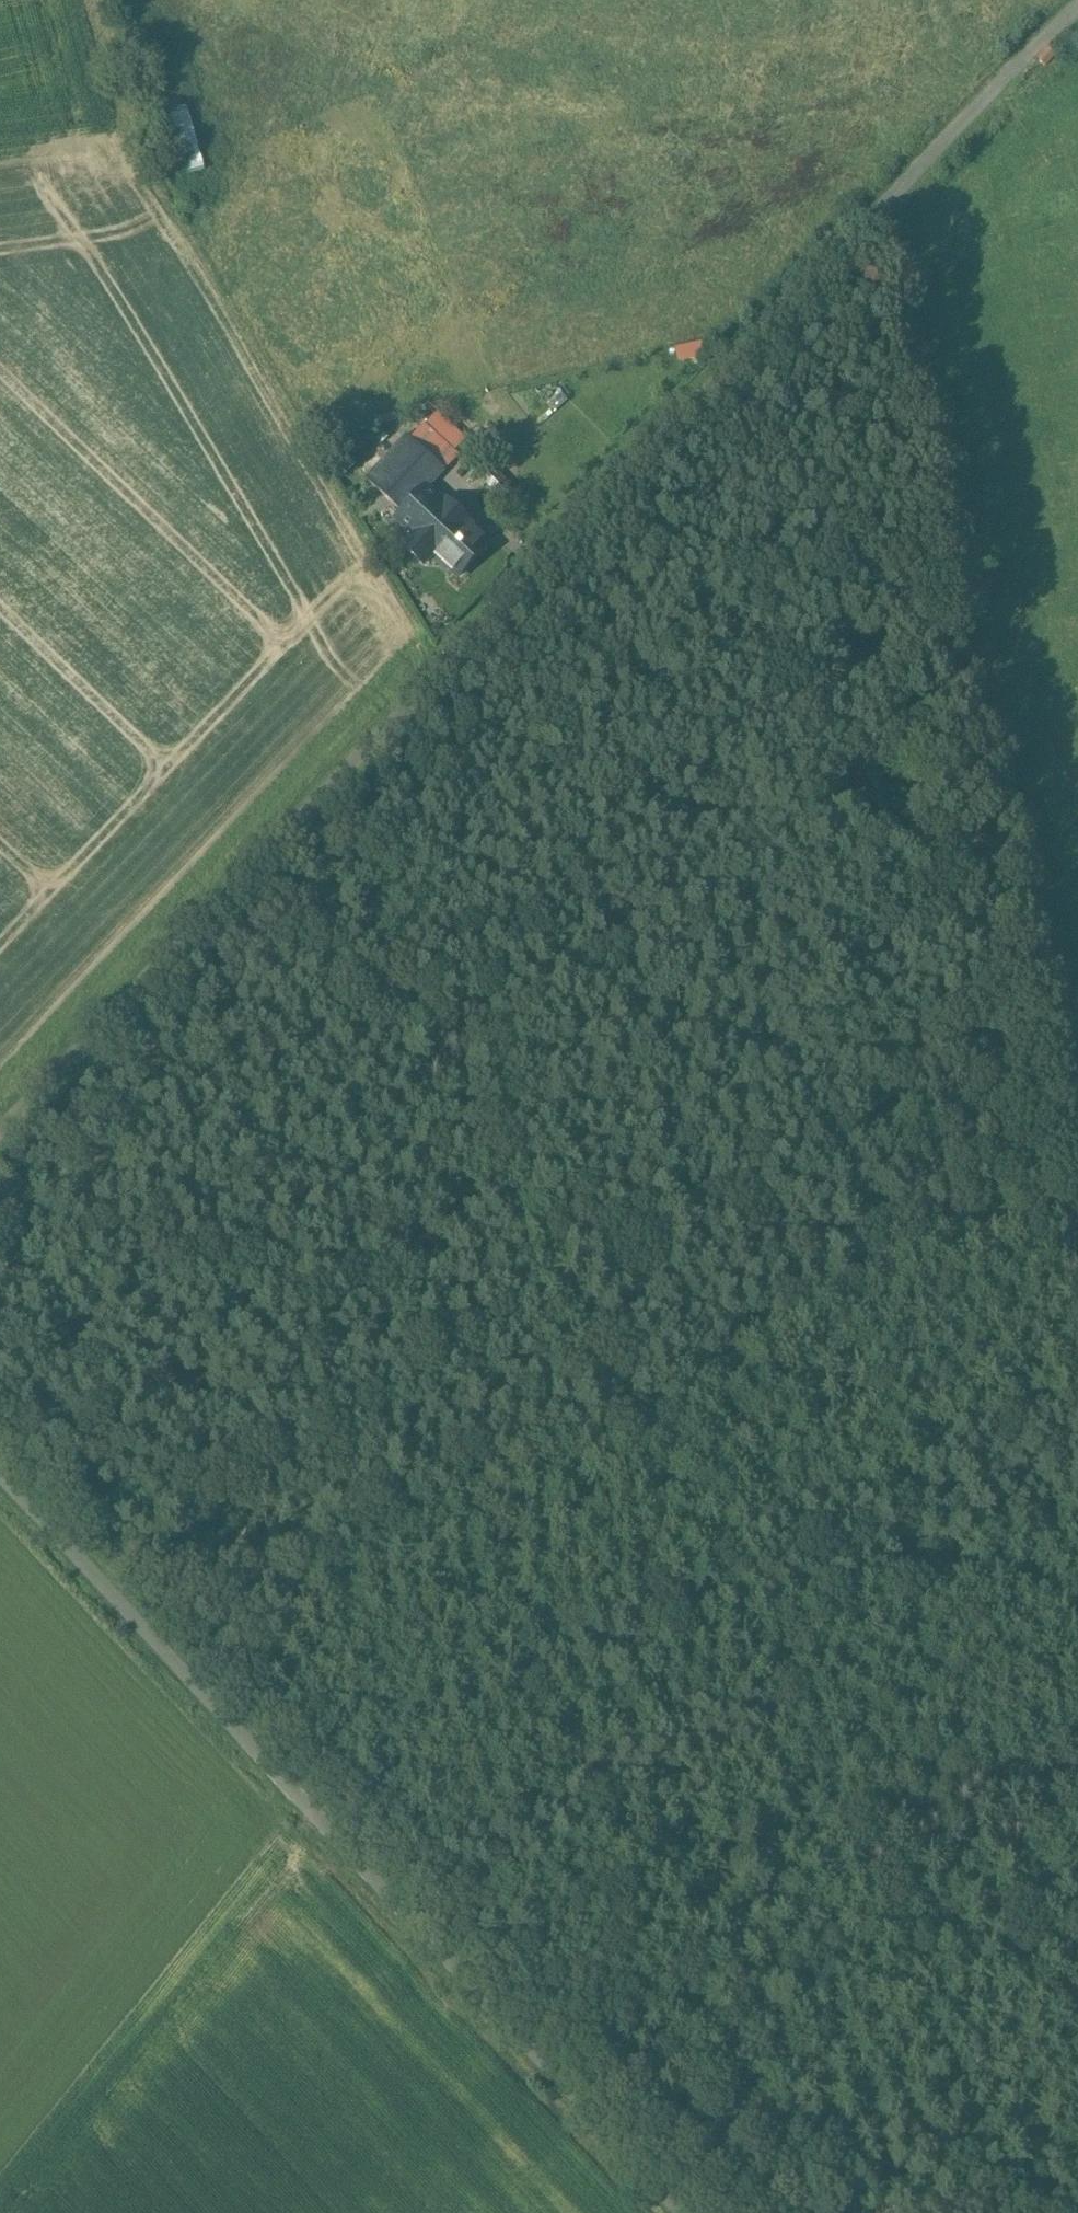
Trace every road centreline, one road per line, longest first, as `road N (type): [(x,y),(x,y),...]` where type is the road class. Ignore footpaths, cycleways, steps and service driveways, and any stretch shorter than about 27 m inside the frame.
road 1 (unclassified): [(1077,2),(0,1143)]
road 2 (unclassified): [(696,2212),(202,1652),(0,1450)]

